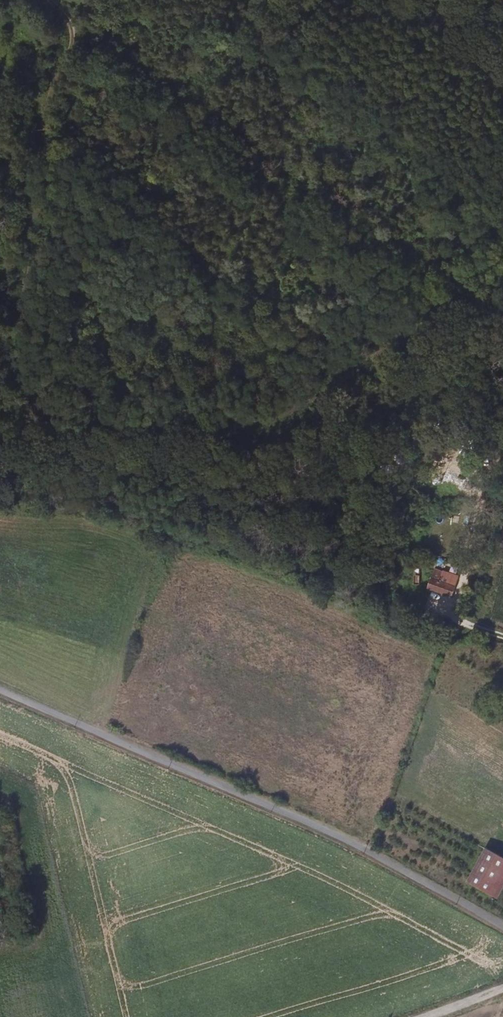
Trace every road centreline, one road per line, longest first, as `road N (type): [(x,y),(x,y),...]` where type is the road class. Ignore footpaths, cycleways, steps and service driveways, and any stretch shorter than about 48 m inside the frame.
road 1 (track): [(45,0),(68,34),(38,143),(20,350),(22,369),(53,408),(99,423),(264,424),(312,405),(360,361),(418,327),(502,288)]
road 2 (track): [(0,691),(317,825),(502,923)]

